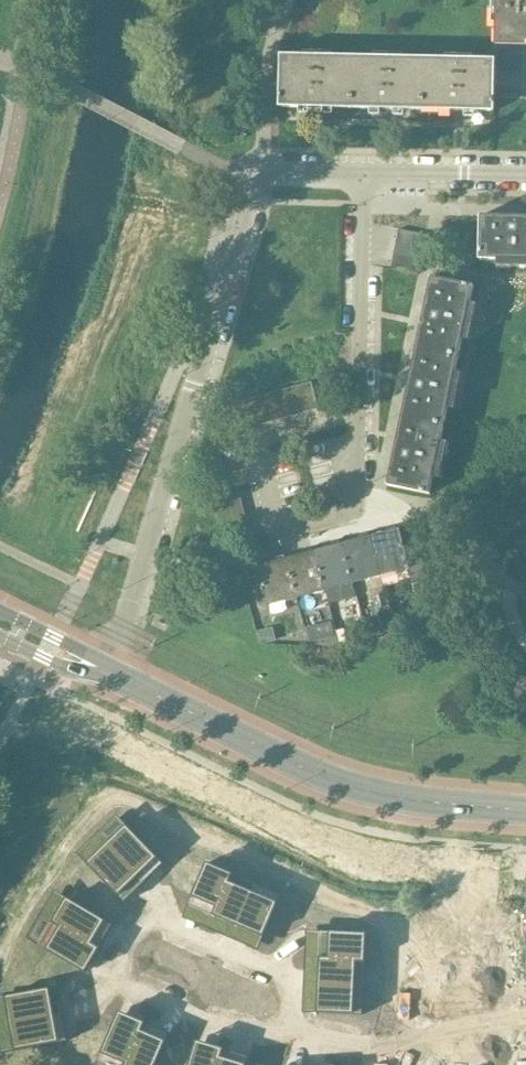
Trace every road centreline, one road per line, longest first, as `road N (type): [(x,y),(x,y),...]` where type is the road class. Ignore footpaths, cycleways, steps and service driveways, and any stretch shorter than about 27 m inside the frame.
road 1 (residential): [(104,672),(255,188),(266,173),(362,173)]
road 2 (residential): [(286,1025),(259,1039),(122,995),(111,974),(131,931),(160,923),(279,973),(291,997)]
road 3 (tertiary): [(504,811),(388,796),(305,769),(104,672)]
road 4 (residential): [(356,508),(362,173)]
road 5 (residential): [(286,1025),(365,1045),(430,1037),(499,1002)]
road 6 (residential): [(499,1002),(504,811)]
road 7 (residential): [(362,173),(525,177)]
road 8 (tertiary): [(104,672),(82,652),(0,612)]

